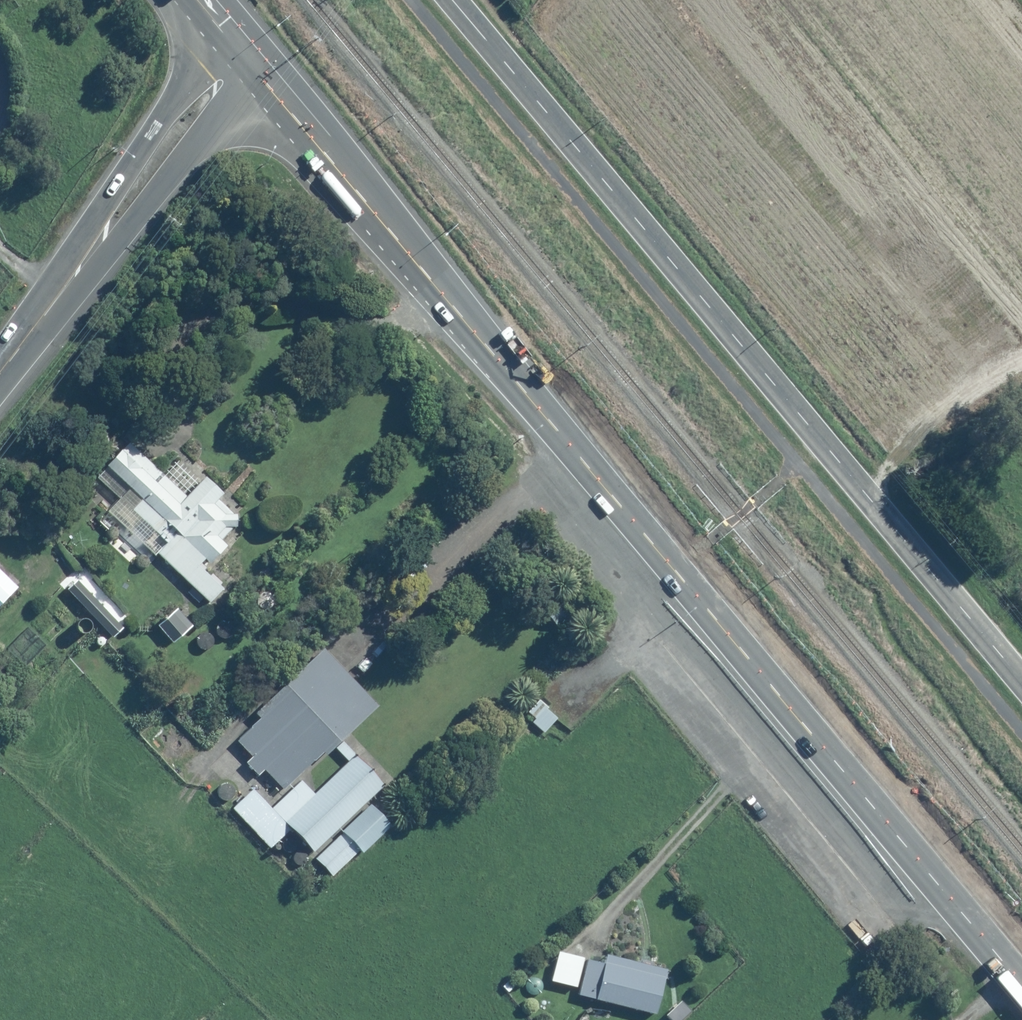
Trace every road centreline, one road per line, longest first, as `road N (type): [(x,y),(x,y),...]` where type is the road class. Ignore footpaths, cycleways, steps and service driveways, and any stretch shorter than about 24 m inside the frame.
road 1 (secondary): [(243,55),(1021,988)]
road 2 (tertiary): [(452,0),(1021,683)]
road 3 (primary): [(0,372),(211,84),(243,55)]

